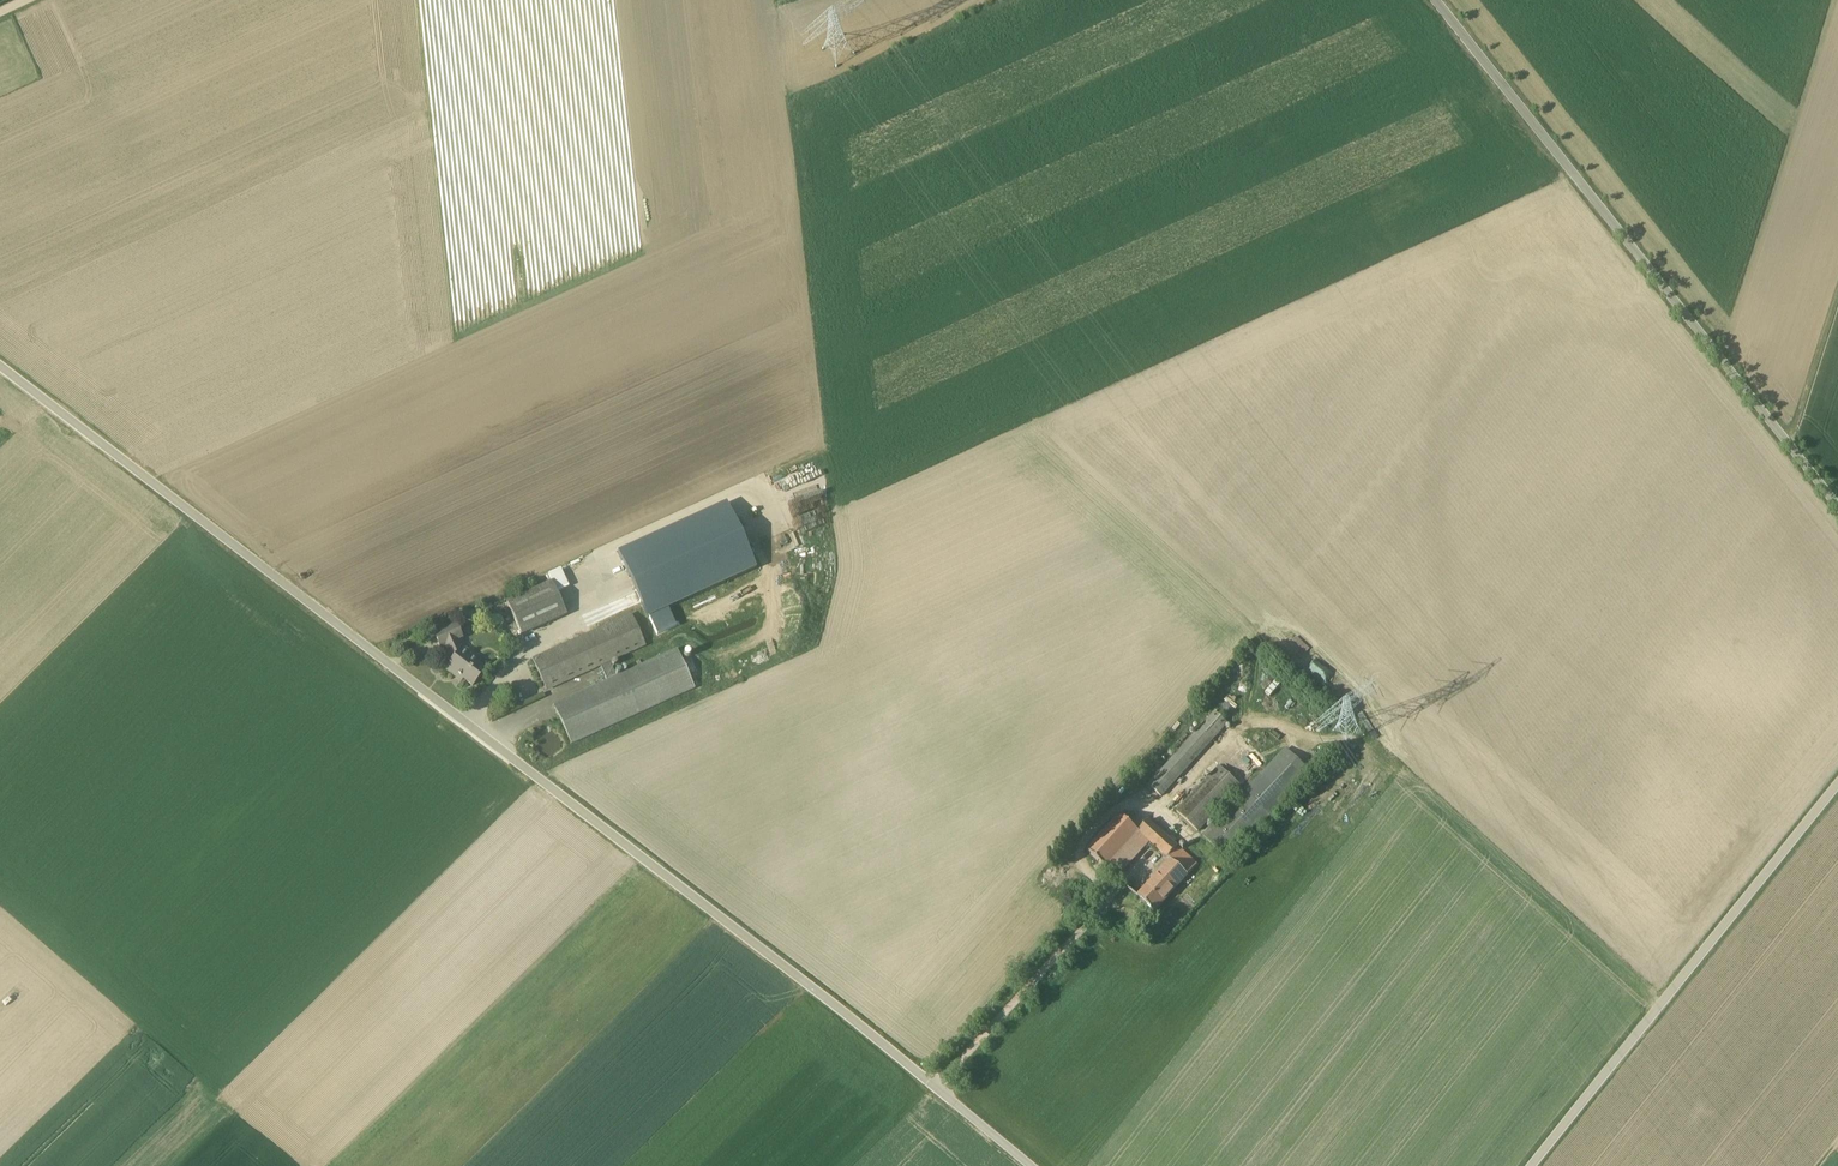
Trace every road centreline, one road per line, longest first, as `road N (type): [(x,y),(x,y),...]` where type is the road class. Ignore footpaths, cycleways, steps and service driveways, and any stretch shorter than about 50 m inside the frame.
road 1 (unclassified): [(935,1087),(0,364)]
road 2 (unclassified): [(1434,0),(1837,507)]
road 3 (unclassified): [(1532,1165),(1837,786)]
road 4 (unclassified): [(935,1087),(1112,896)]
road 5 (unclassified): [(1029,1165),(935,1087)]

